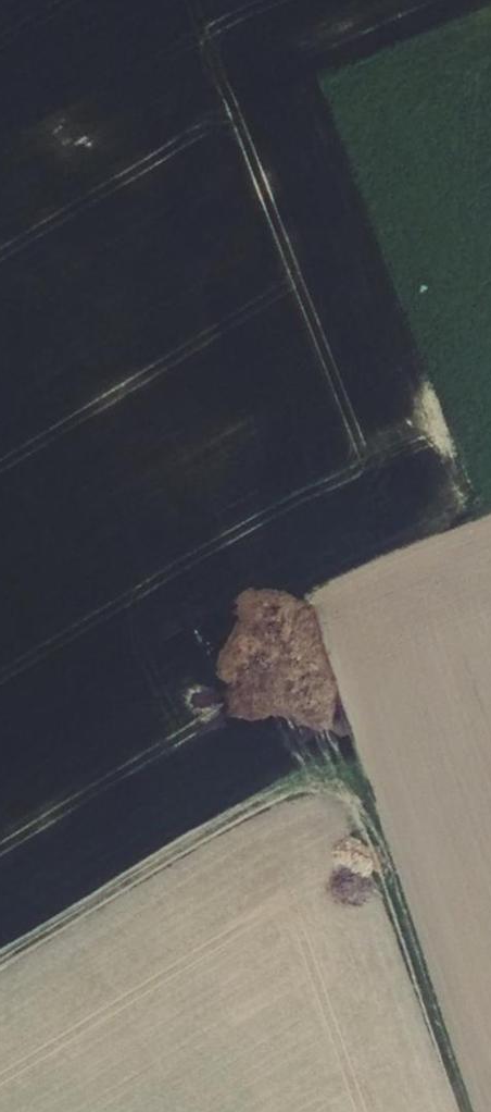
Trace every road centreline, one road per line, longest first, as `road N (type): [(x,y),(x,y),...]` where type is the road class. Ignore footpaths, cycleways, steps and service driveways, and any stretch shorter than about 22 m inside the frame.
road 1 (track): [(464,1111),(359,807),(336,787),(306,785),(261,802),(0,961)]

